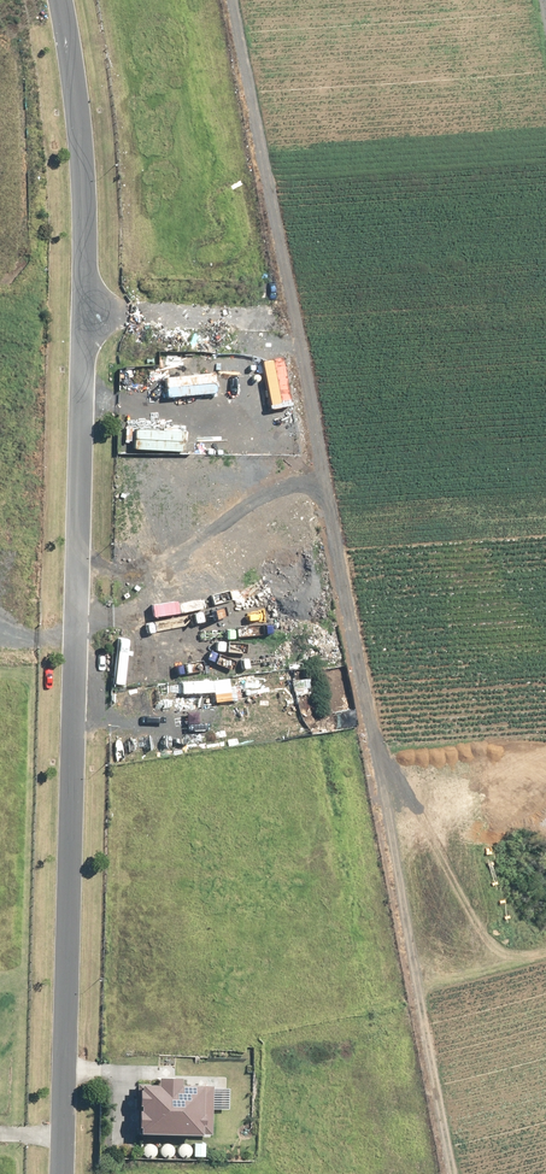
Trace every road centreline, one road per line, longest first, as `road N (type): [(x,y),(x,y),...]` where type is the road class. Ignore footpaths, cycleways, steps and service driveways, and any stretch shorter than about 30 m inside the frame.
road 1 (track): [(232,0),(455,1173)]
road 2 (residential): [(61,1173),(87,243),(78,103),(61,0)]
road 3 (track): [(249,317),(86,310)]
road 4 (track): [(419,984),(545,955)]

